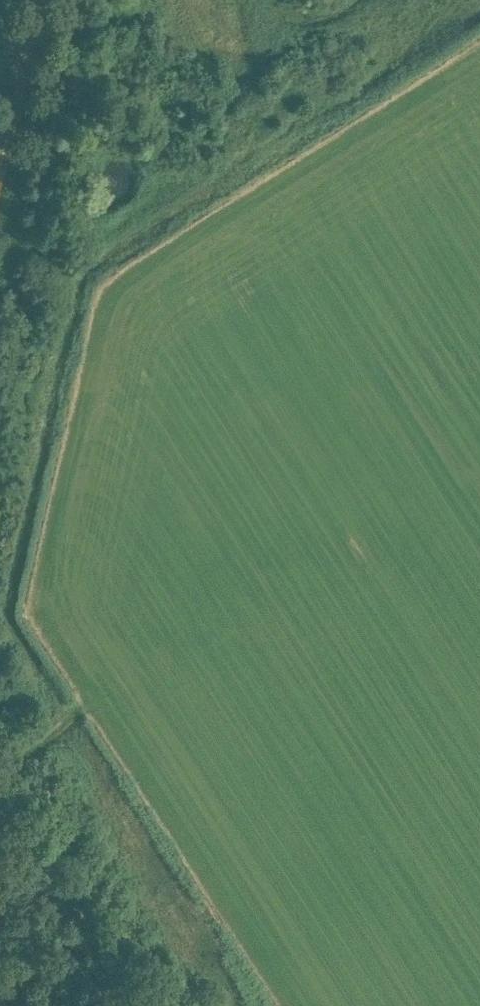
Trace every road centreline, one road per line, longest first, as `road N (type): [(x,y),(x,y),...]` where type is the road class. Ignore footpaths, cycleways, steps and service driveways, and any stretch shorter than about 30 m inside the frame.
road 1 (track): [(27,0),(0,123)]

